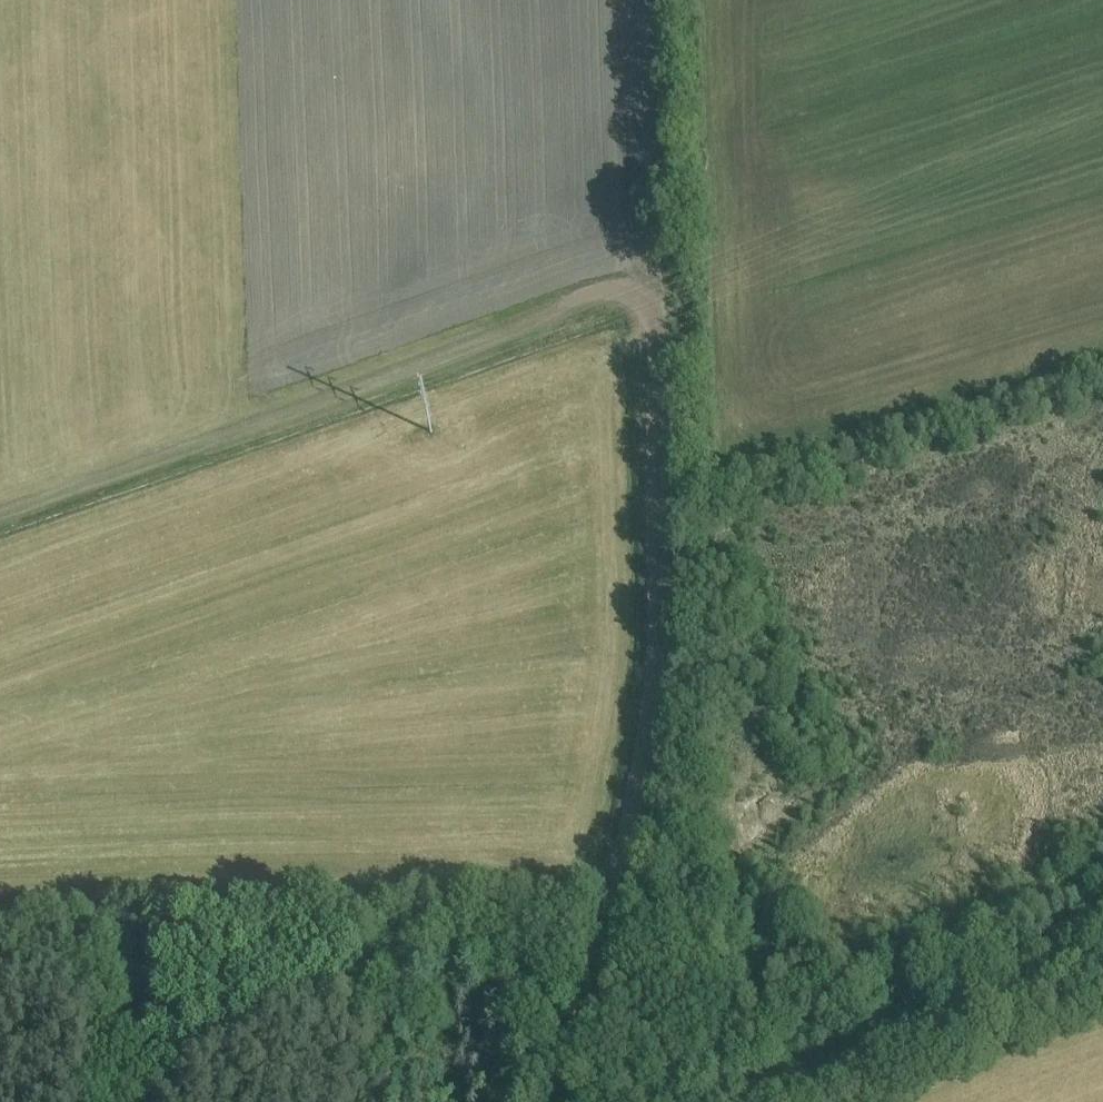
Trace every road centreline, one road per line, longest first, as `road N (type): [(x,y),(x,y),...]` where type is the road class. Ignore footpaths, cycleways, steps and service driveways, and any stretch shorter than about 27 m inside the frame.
road 1 (track): [(547,1101),(633,774),(644,693),(626,0)]

